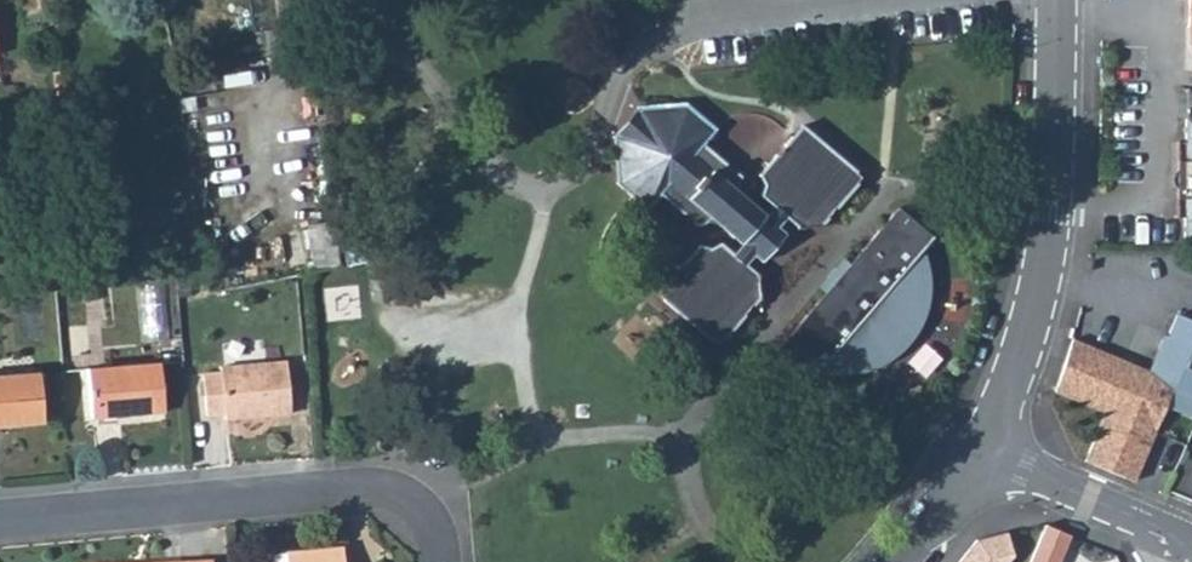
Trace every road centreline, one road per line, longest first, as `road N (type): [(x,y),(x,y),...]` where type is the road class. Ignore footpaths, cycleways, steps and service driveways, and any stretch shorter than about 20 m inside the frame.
road 1 (residential): [(0,521),(373,488),(410,497),(431,520),(439,561)]
road 2 (tertiary): [(976,462),(1017,367),(1051,215),(1054,0)]
road 3 (tertiary): [(976,462),(1181,547)]
road 4 (residential): [(900,561),(976,462)]

